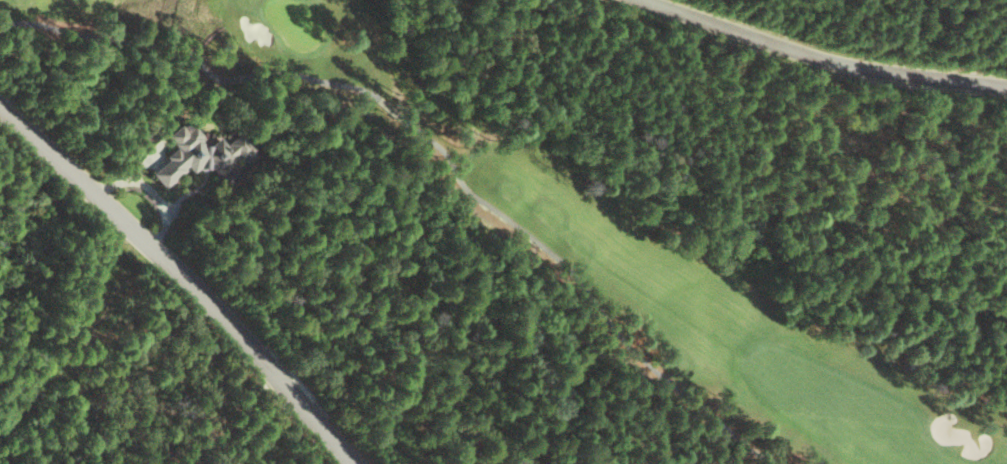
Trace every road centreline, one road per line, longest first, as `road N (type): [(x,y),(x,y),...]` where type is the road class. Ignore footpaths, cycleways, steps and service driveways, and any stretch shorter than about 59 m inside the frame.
road 1 (residential): [(0,115),(150,242),(356,463)]
road 2 (residential): [(1006,86),(861,68),(641,0)]

